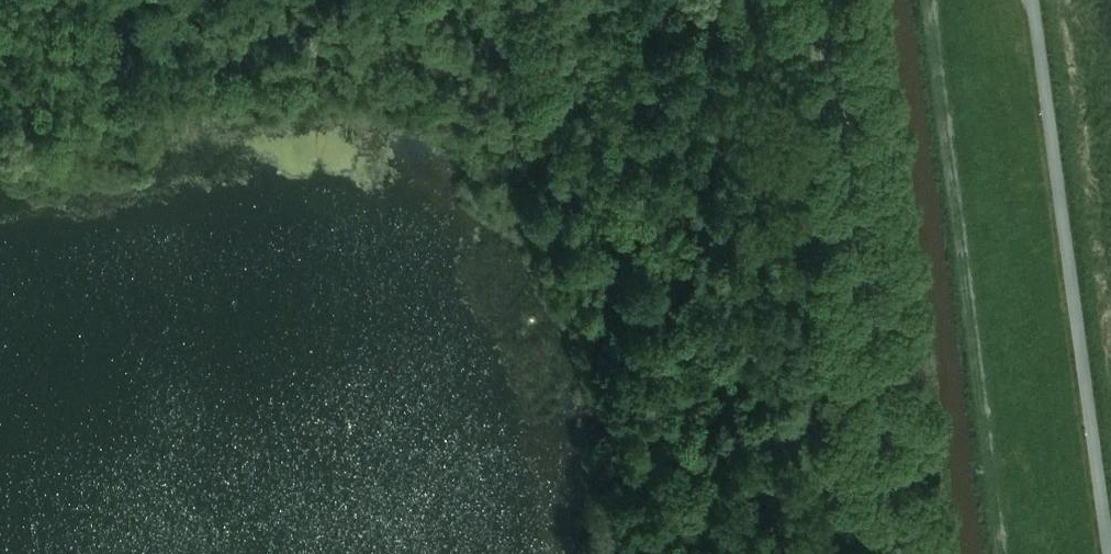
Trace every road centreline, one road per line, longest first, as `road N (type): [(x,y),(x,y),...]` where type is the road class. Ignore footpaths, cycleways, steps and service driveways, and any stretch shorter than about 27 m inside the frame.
road 1 (unclassified): [(898,553),(823,0)]

